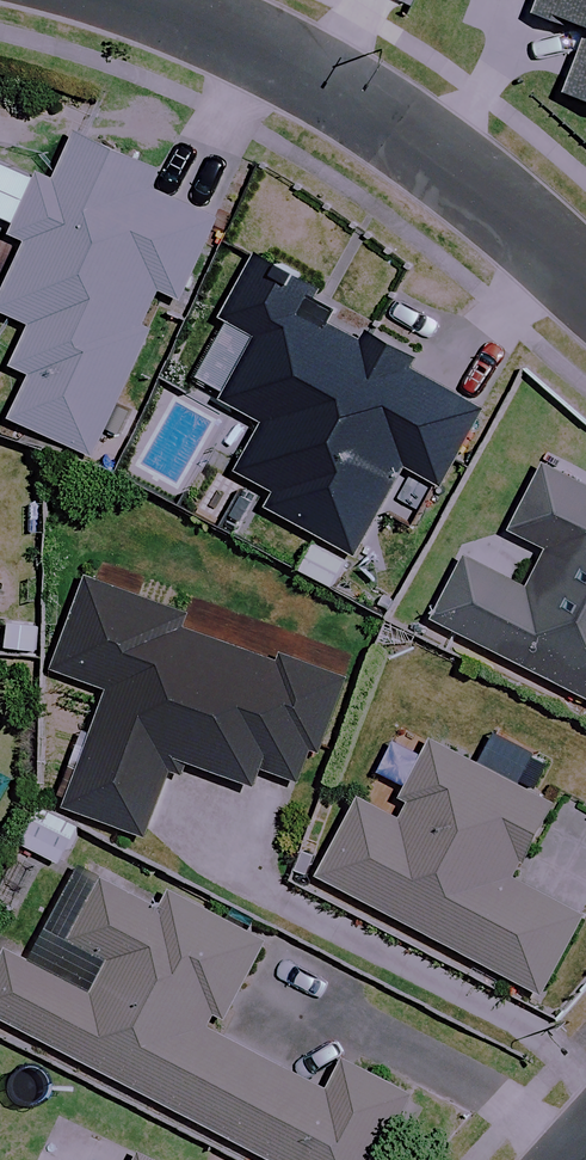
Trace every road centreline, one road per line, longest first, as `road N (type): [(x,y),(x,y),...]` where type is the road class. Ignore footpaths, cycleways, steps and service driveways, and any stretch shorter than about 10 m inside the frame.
road 1 (residential): [(585,278),(431,147),(317,74)]
road 2 (residential): [(162,0),(317,74)]

